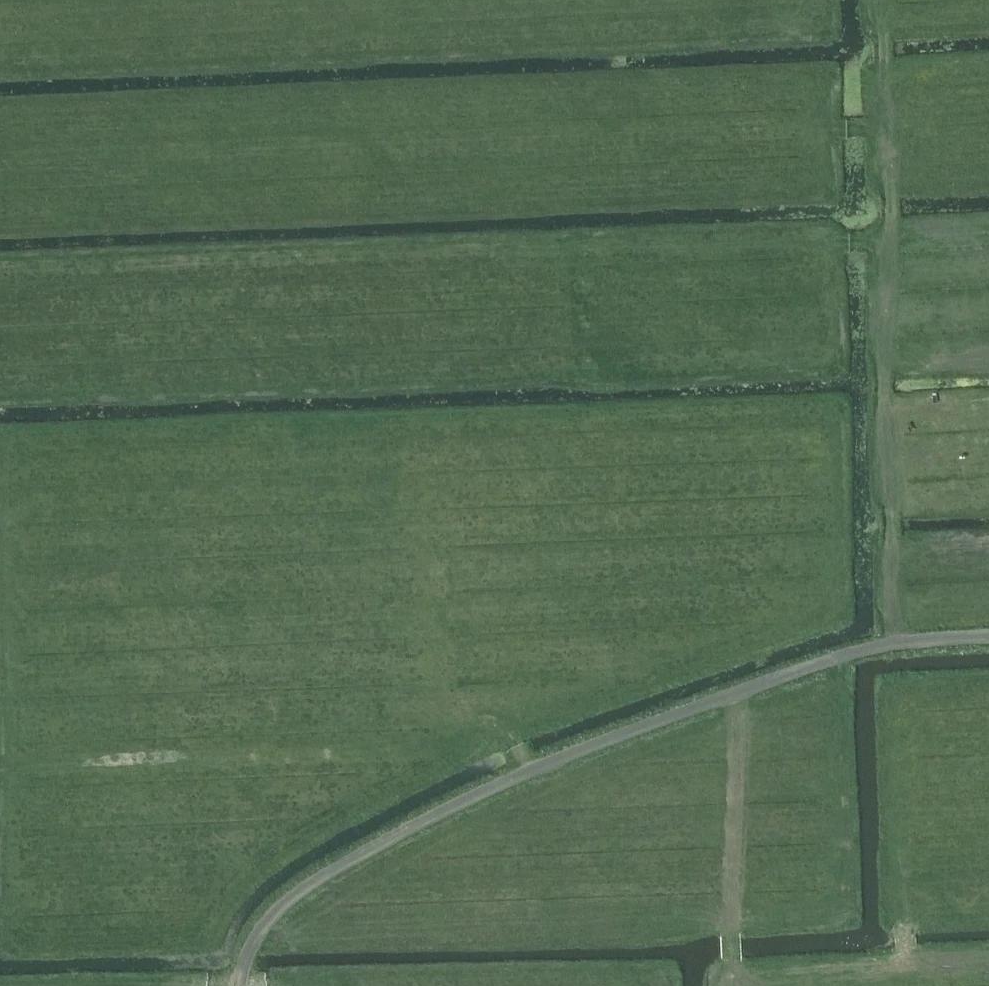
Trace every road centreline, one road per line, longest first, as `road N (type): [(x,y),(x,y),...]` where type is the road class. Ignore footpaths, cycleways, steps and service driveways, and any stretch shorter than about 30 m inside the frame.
road 1 (track): [(240,985),(254,938),(283,904),(437,813),(638,726),(811,665),(897,642),(988,636)]
road 2 (track): [(874,0),(897,642)]

